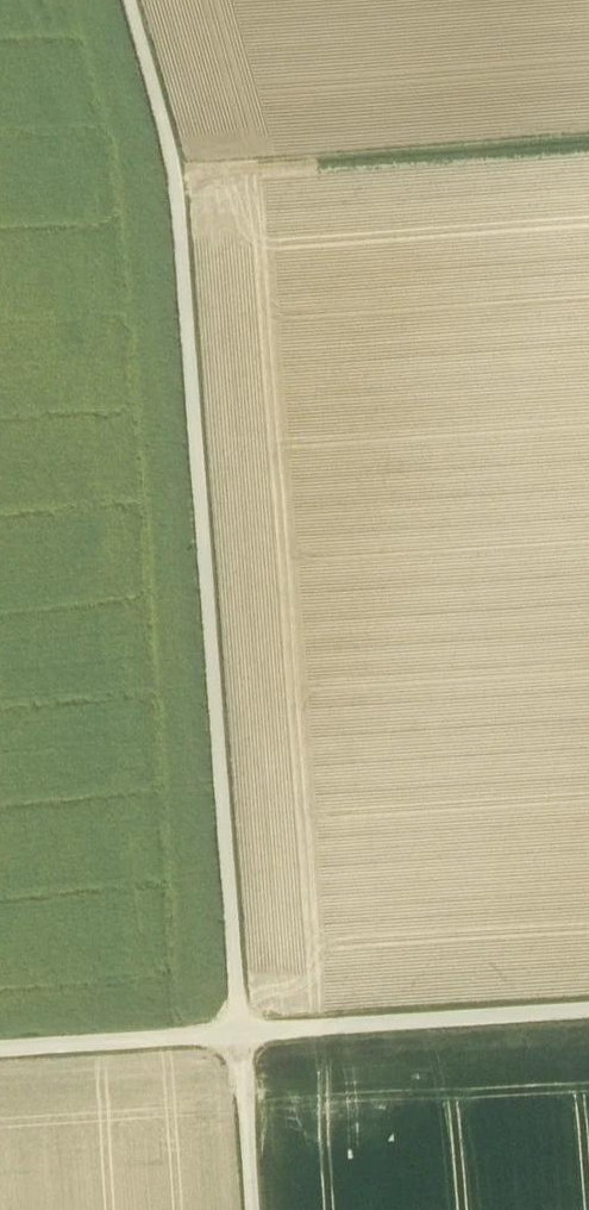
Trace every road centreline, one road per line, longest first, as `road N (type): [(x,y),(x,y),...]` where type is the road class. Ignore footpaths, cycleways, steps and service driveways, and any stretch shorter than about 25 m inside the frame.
road 1 (track): [(251,1209),(174,173),(127,0)]
road 2 (track): [(588,1010),(0,1049)]
road 3 (track): [(174,173),(588,145)]

